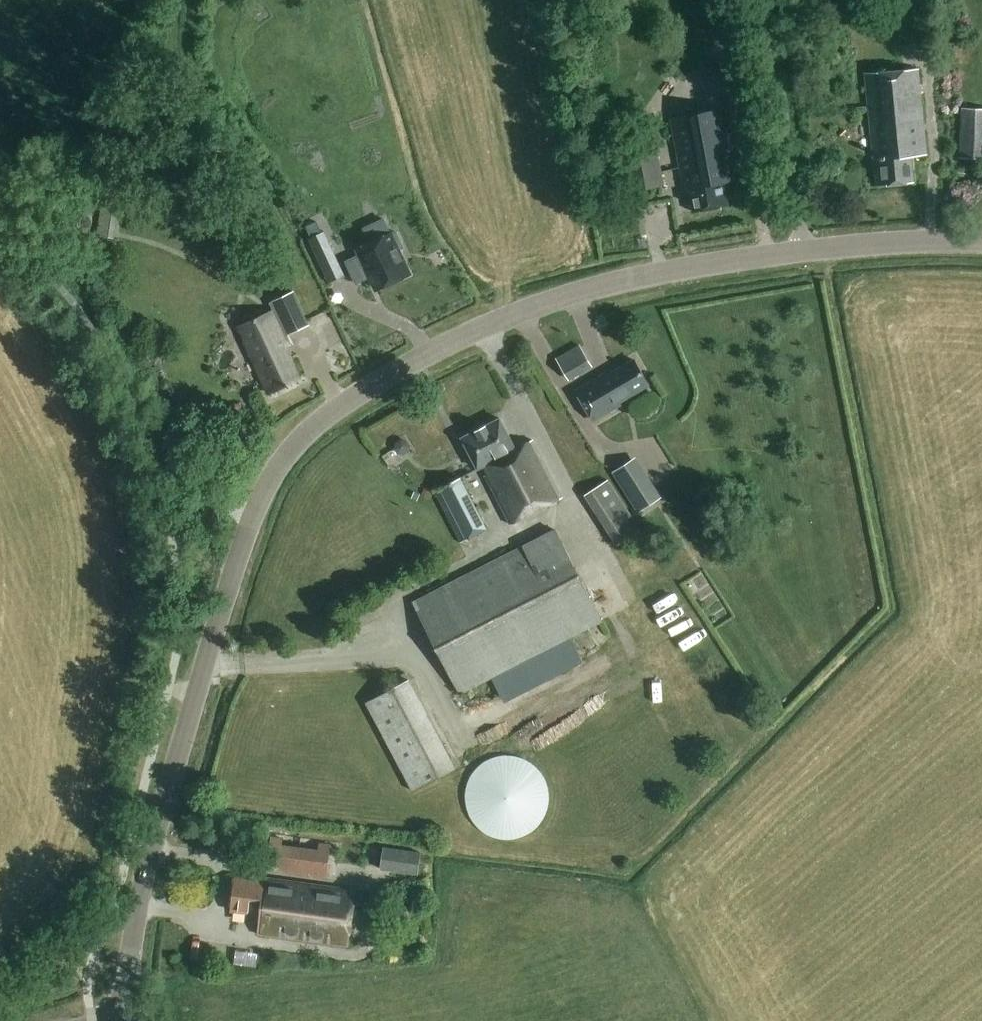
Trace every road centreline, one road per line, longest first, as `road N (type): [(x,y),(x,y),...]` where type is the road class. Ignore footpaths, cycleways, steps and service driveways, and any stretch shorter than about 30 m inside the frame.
road 1 (tertiary): [(981,242),(897,243),(685,269),(542,304),(379,383),(293,446),(260,497),(190,714),(139,905),(131,1016)]

